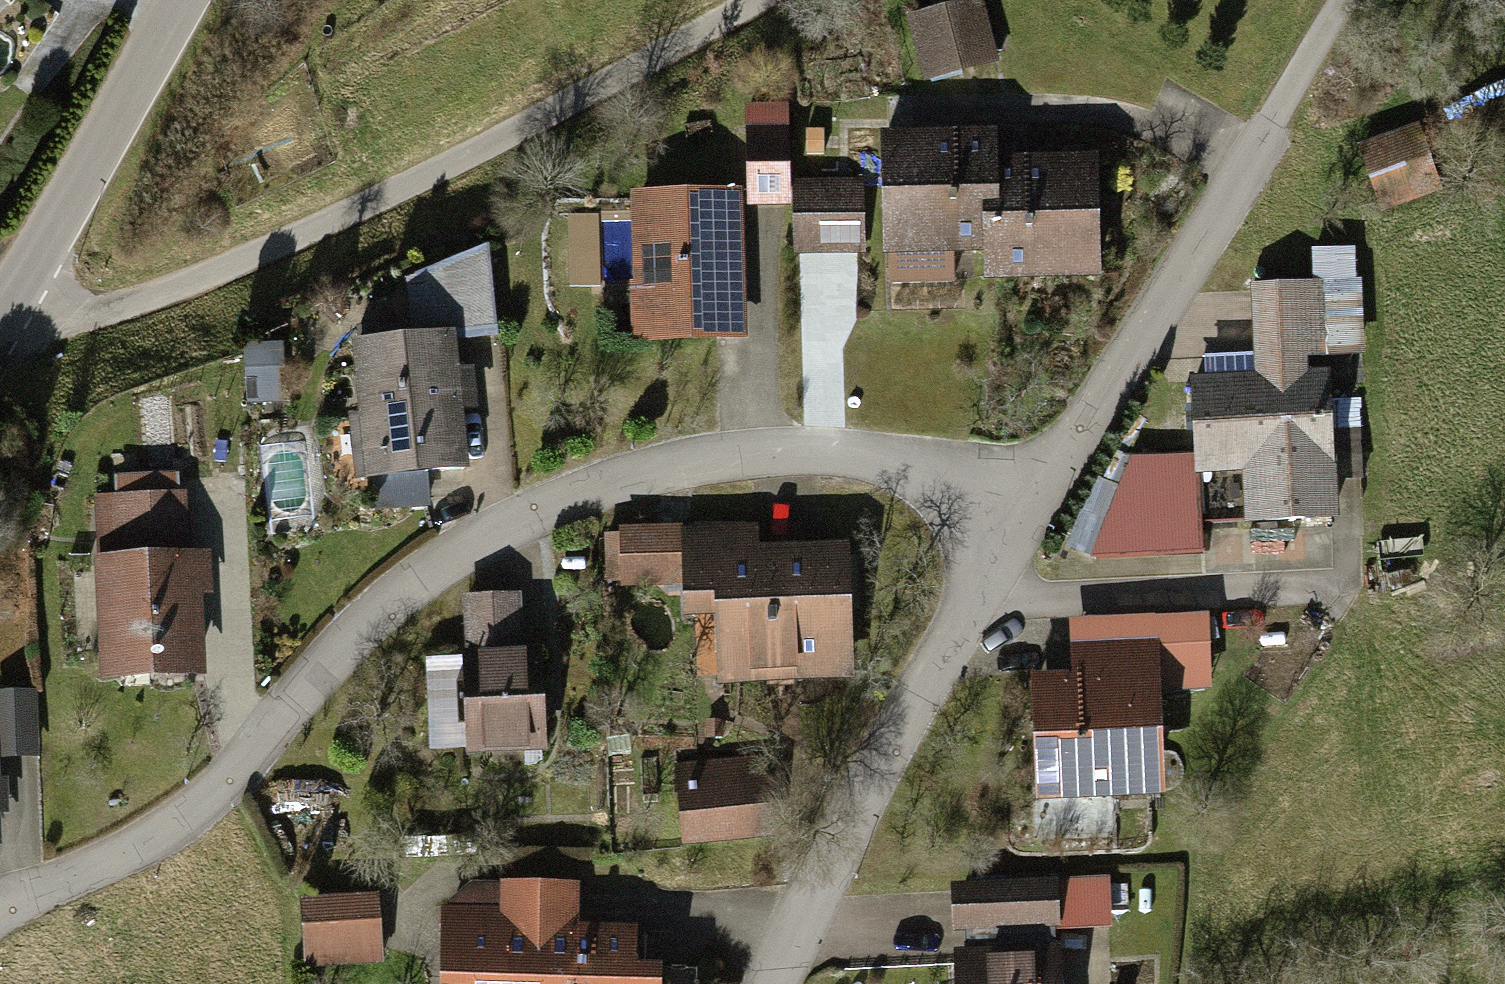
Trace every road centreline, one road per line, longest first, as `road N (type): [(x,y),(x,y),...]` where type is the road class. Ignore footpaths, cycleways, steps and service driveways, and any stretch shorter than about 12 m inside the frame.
road 1 (residential): [(0,905),(205,795),(394,593),(567,492),(787,446),(866,458),(1024,516)]
road 2 (track): [(15,292),(71,320),(146,297),(373,198),(670,50),(751,0)]
road 3 (residential): [(1325,24),(1024,516)]
road 4 (residential): [(1024,516),(931,681),(784,983)]
road 5 (tertiary): [(180,0),(0,310)]

